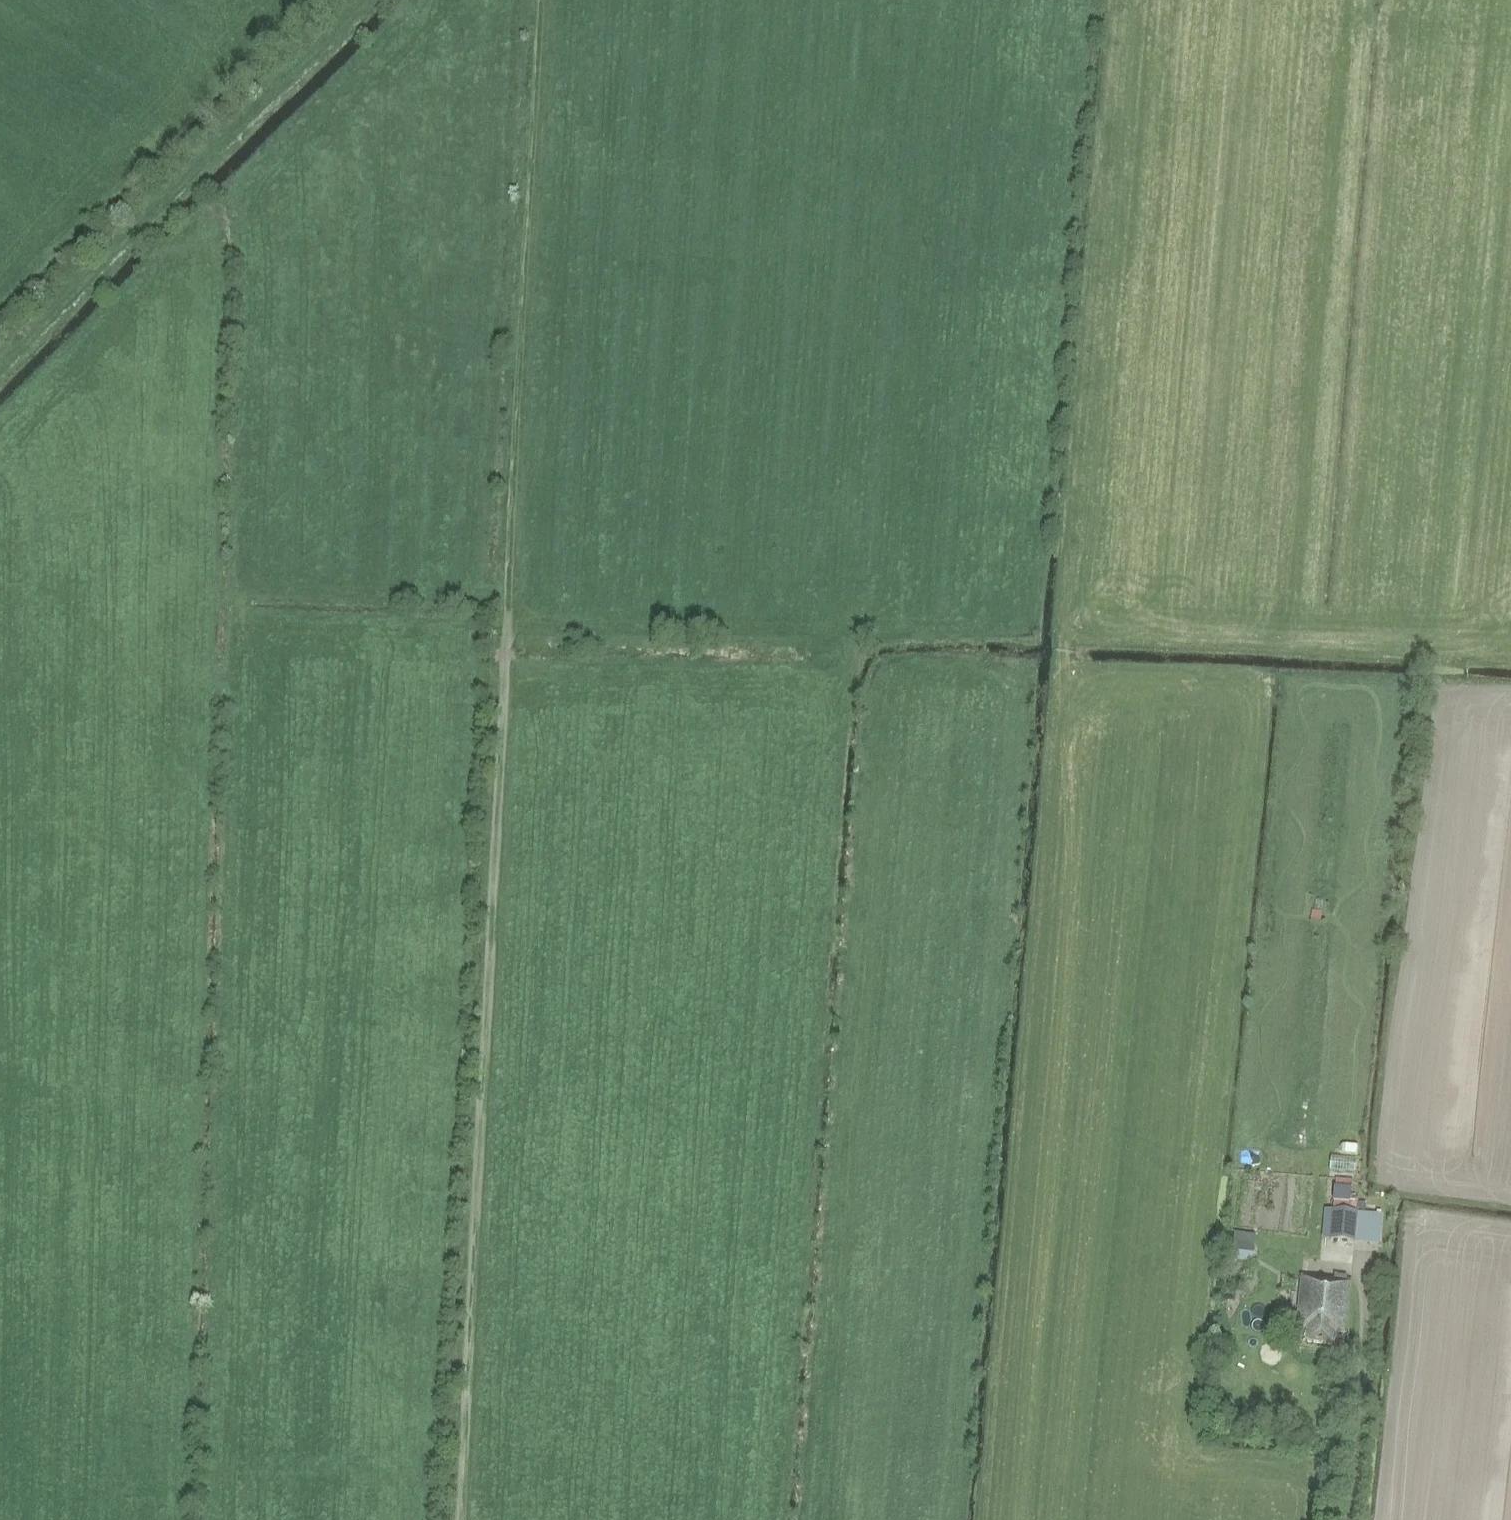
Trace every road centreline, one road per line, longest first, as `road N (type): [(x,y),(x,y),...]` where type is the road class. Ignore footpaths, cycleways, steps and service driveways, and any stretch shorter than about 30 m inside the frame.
road 1 (track): [(461,1519),(539,0)]
road 2 (track): [(0,371),(373,0)]

